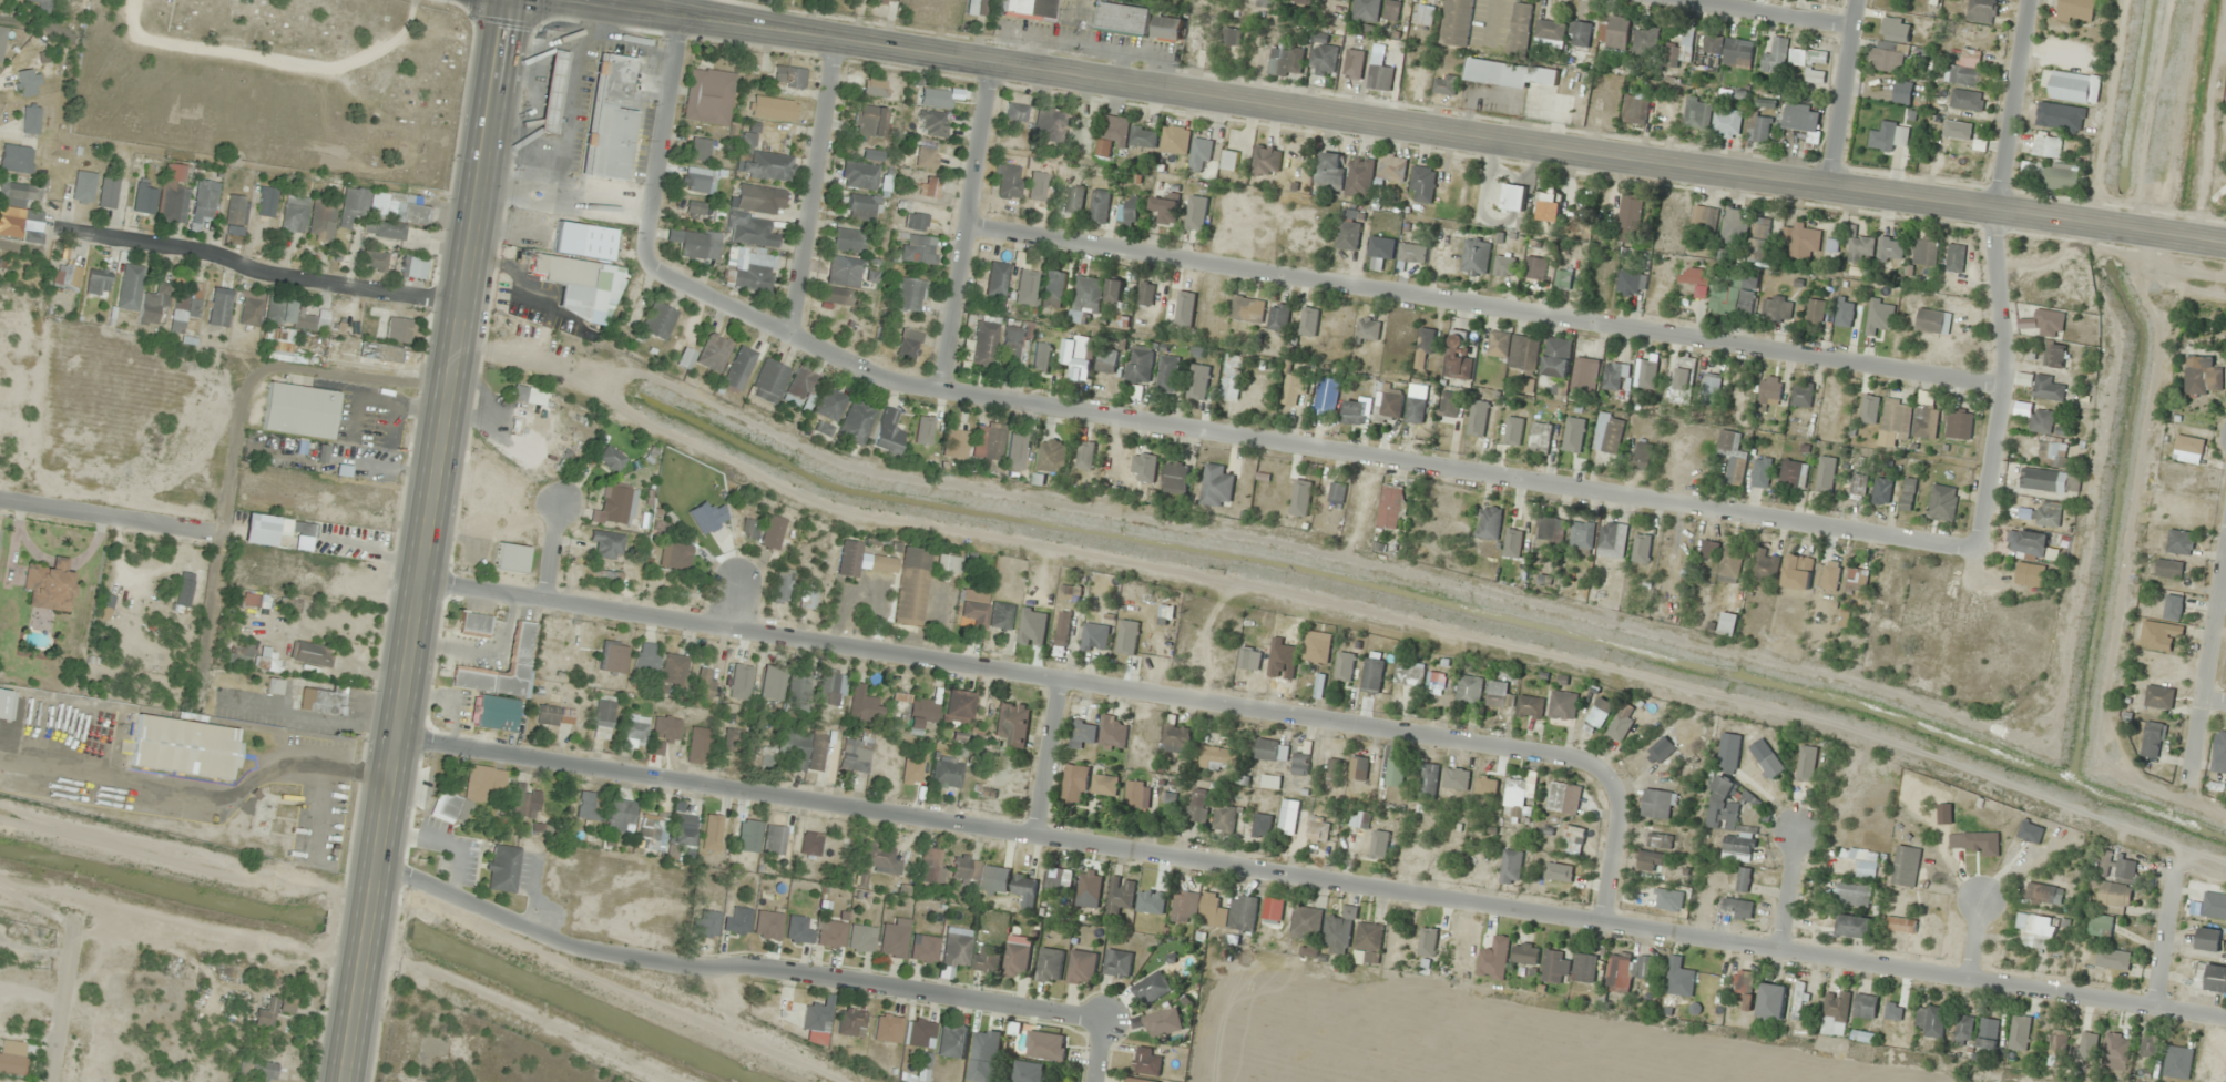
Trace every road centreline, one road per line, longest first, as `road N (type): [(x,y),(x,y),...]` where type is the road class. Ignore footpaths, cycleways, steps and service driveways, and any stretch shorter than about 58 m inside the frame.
road 1 (residential): [(396,738),(2225,1015)]
road 2 (secondary): [(575,0),(2225,244)]
road 3 (residential): [(650,267),(895,387),(1975,548)]
road 4 (residential): [(418,584),(1562,754),(1604,777)]
road 5 (primary): [(509,0),(341,1081)]
road 6 (residential): [(973,233),(2002,385)]
road 7 (residential): [(1091,1081),(1101,1017),(757,967),(718,971),(596,953),(376,861)]
road 8 (residential): [(461,302),(72,231)]
road 9 (residential): [(990,63),(951,391)]
road 10 (residential): [(836,43),(796,339)]
road 11 (residential): [(684,19),(650,267)]
road 12 (residential): [(2032,0),(2002,214)]
road 13 (residential): [(211,538),(0,498)]
road 14 (residential): [(2192,774),(2225,573)]
road 15 (residential): [(1855,0),(1825,185)]
road 16 (residential): [(1851,27),(1678,0)]
road 17 (residential): [(2002,214),(2002,385)]
road 18 (residential): [(2002,385),(1975,548)]
road 19 (residential): [(51,1081),(74,925)]
road 20 (residential): [(1061,680),(1039,834)]
road 21 (residential): [(1604,777),(1617,817),(1603,921)]
road 22 (residential): [(2158,1004),(2176,880)]

